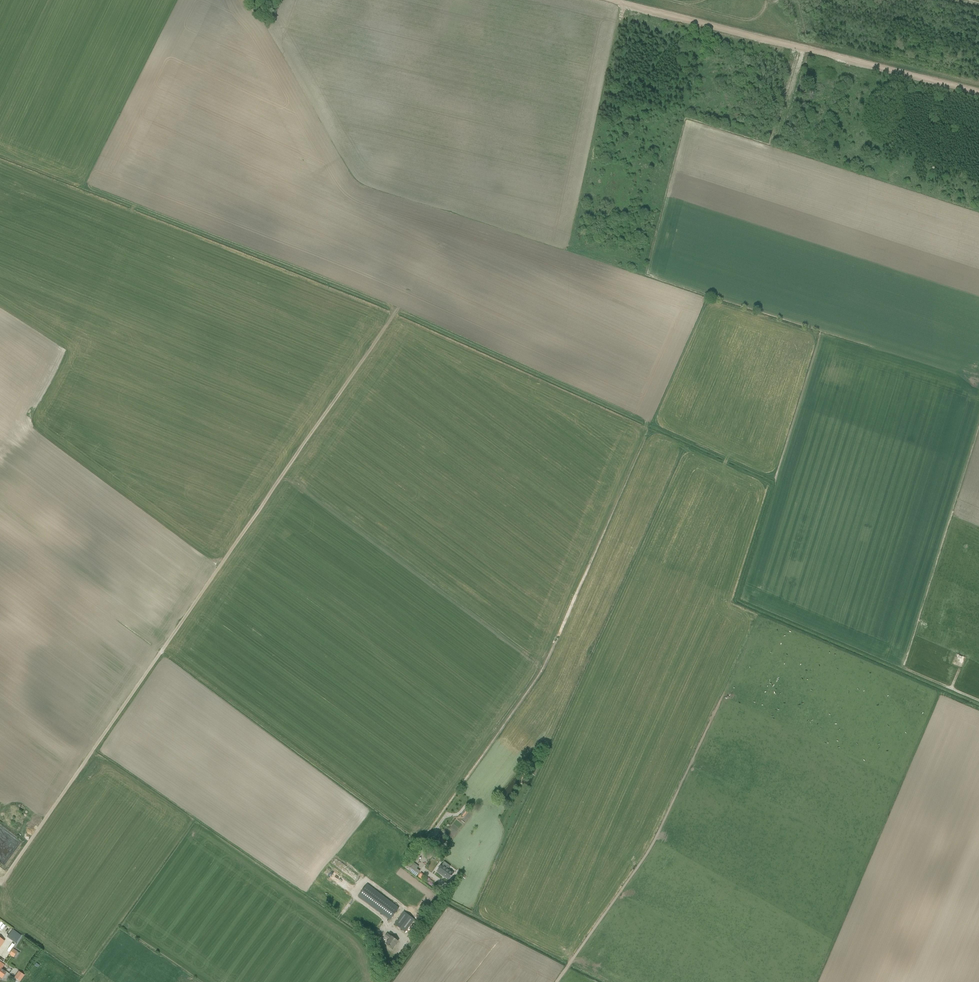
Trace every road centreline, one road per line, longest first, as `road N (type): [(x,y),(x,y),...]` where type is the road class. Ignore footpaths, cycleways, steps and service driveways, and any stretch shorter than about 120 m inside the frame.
road 1 (track): [(610,0),(978,91)]

